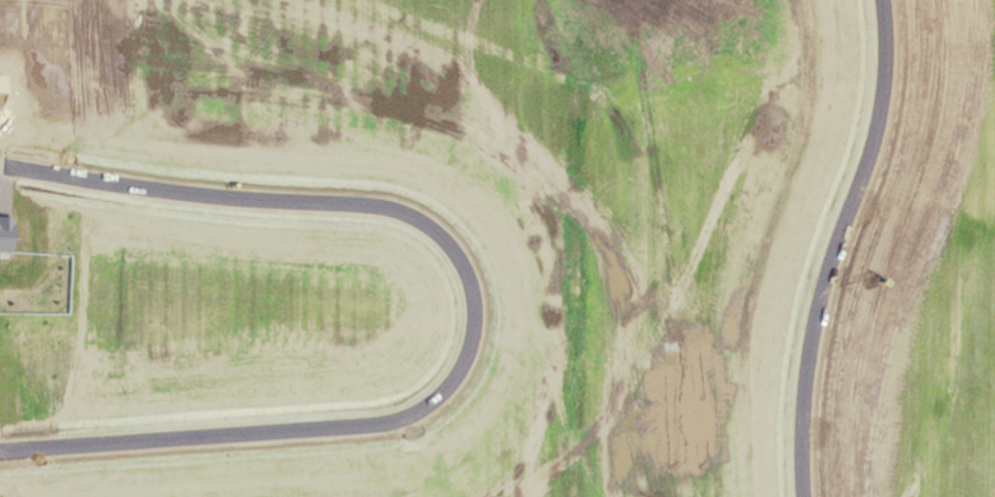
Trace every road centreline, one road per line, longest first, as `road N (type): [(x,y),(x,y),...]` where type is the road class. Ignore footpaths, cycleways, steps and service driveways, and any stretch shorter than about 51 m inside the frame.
road 1 (residential): [(0,455),(397,422),(433,403),(455,378),(473,322),(473,294),(452,248),(433,226),(389,207),(167,193),(0,168)]
road 2 (residential): [(882,0),(886,55),(876,123),(813,326),(802,496)]

